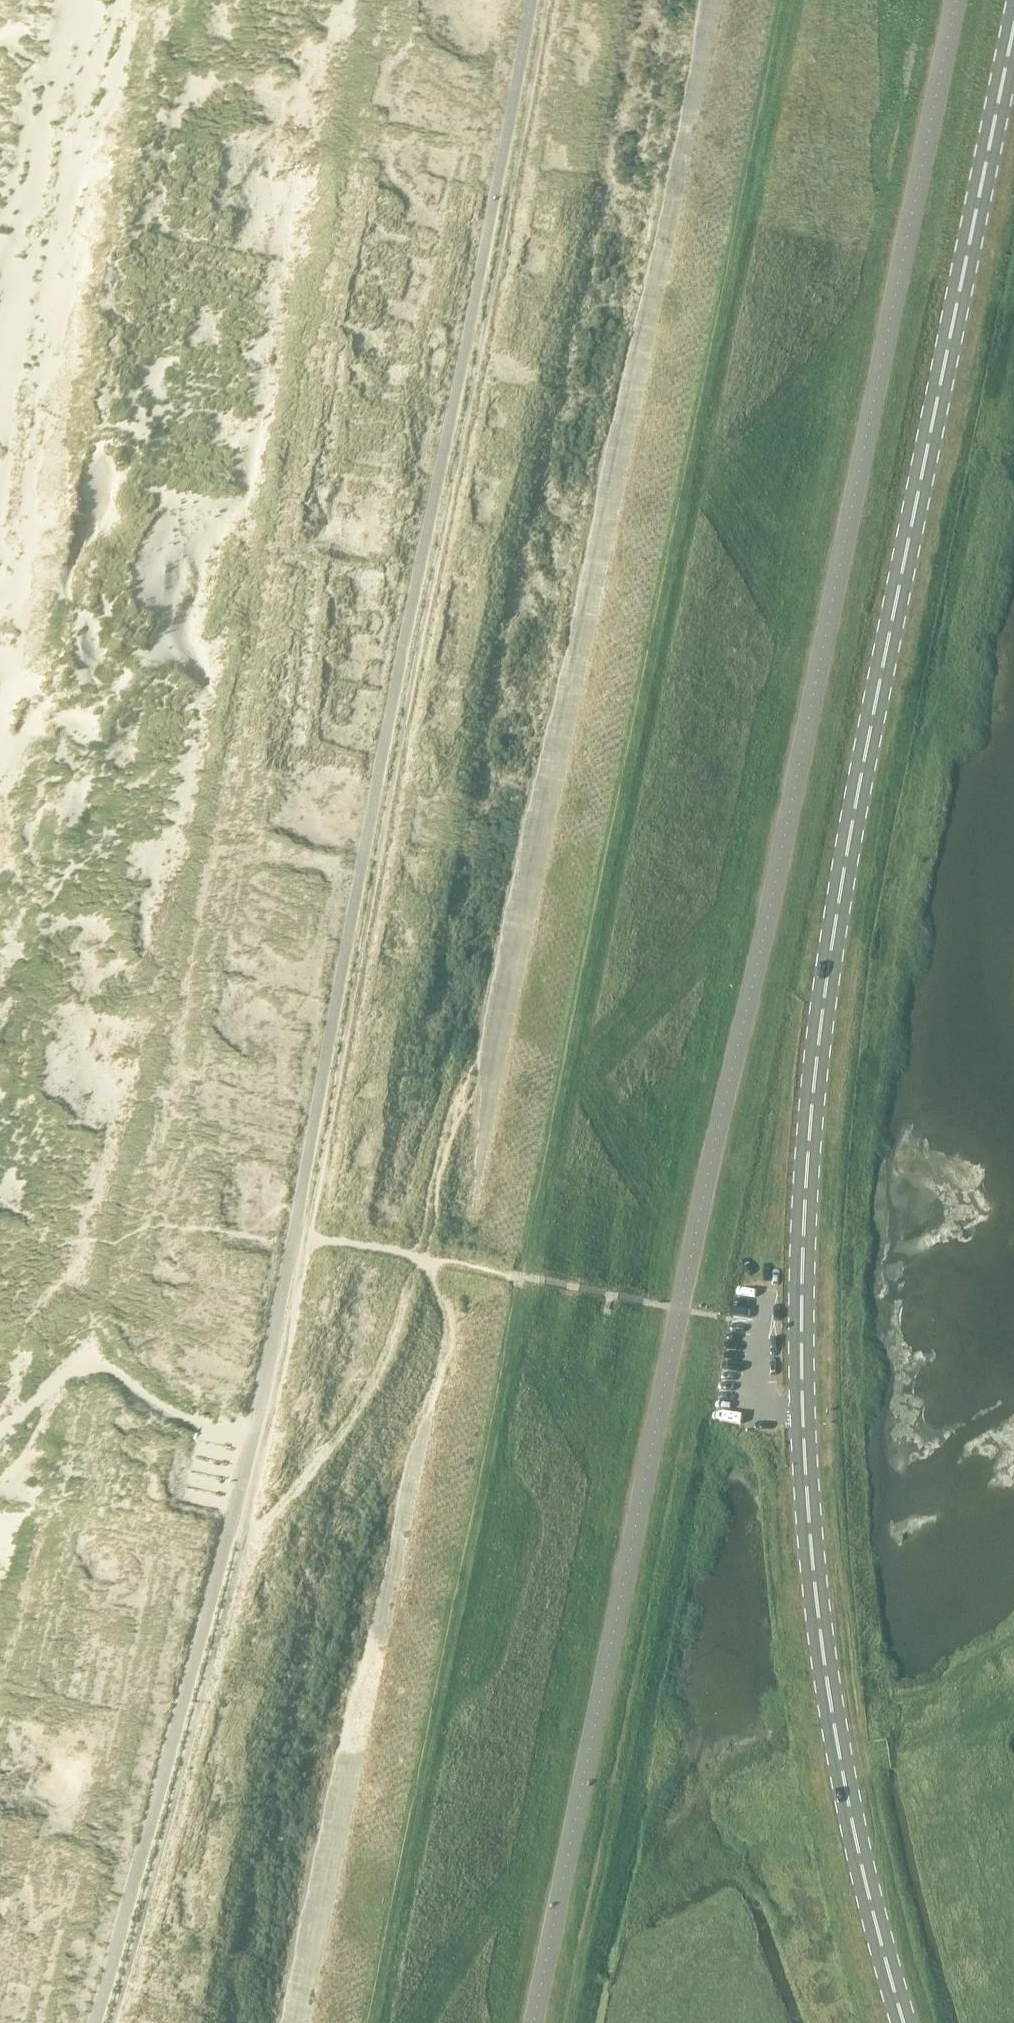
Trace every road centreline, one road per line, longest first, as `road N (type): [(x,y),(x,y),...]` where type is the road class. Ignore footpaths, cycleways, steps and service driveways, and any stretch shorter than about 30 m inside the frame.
road 1 (tertiary): [(903,2022),(861,1860),(818,1619),(802,1410),(808,1141),(839,892),(1013,13)]

